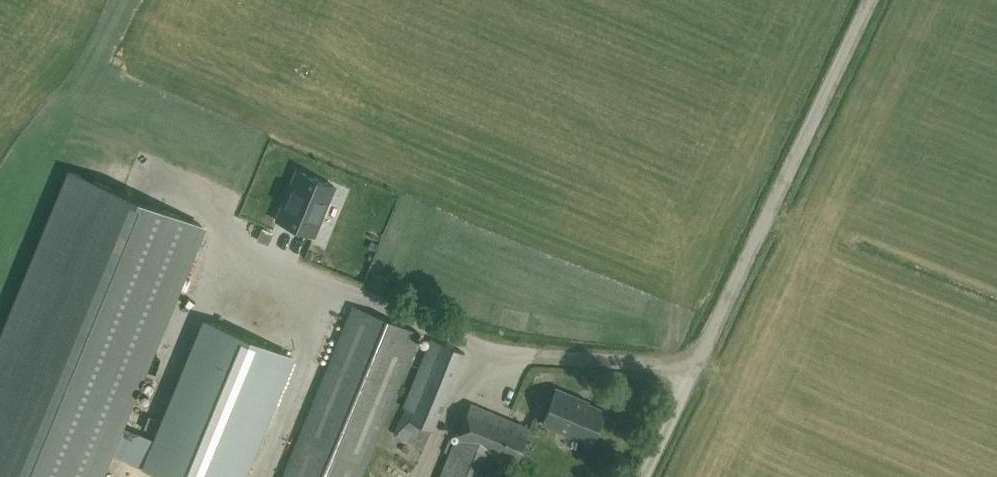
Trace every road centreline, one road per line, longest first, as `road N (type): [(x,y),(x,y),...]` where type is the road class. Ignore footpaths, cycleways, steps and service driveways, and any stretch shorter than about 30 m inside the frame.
road 1 (unclassified): [(642,476),(871,0)]

